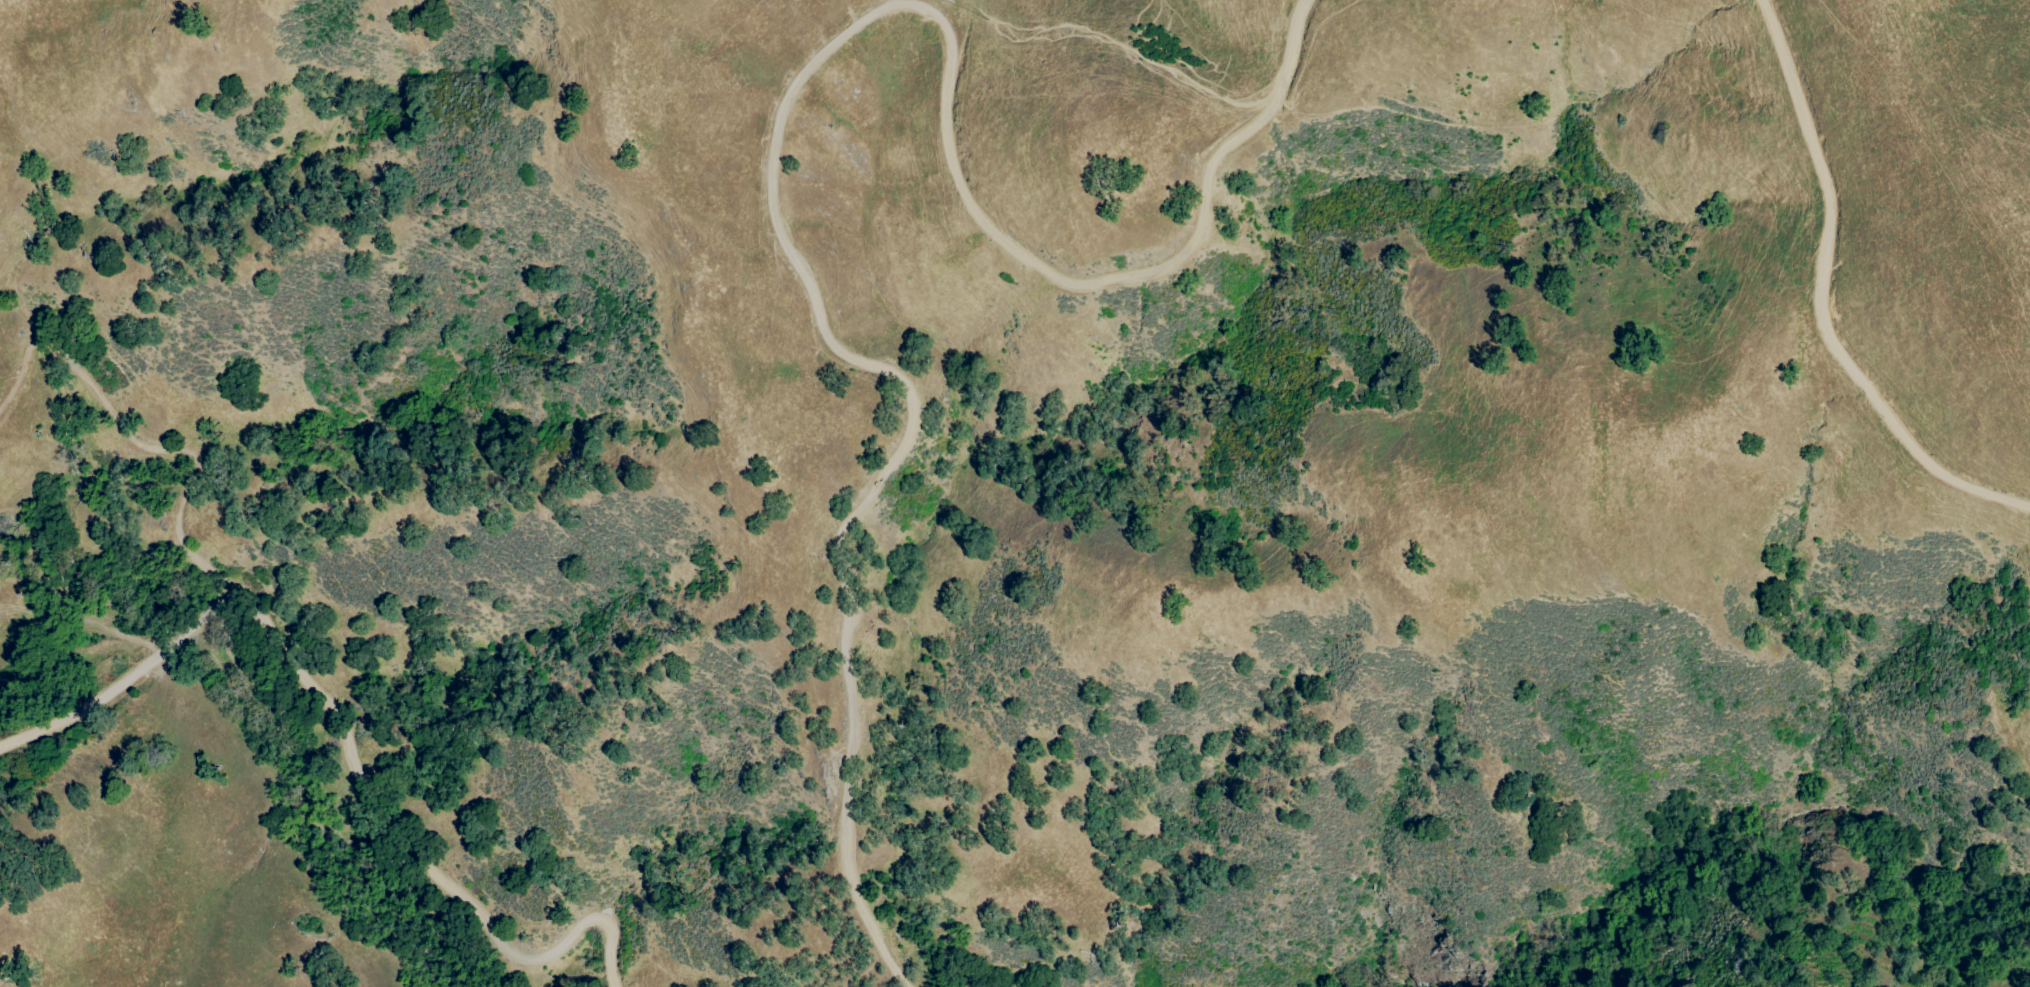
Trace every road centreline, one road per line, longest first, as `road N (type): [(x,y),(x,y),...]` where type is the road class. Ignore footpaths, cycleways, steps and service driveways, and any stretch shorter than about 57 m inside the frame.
road 1 (track): [(912,986),(899,977),(846,859),(850,703),(838,550),(899,457),(912,396),(845,359),(784,214),(797,86),(888,9),(928,9),(954,39),(950,142),(989,222),(1064,281),(1178,276),(1206,231),(1219,166),(1283,110),(1312,0)]
road 2 (track): [(0,760),(66,727),(168,657),(277,611),(336,705),(373,814),(528,956),(603,924),(623,986)]
road 3 (track): [(1762,0),(1837,203),(1822,308),(1938,471),(2029,505)]

